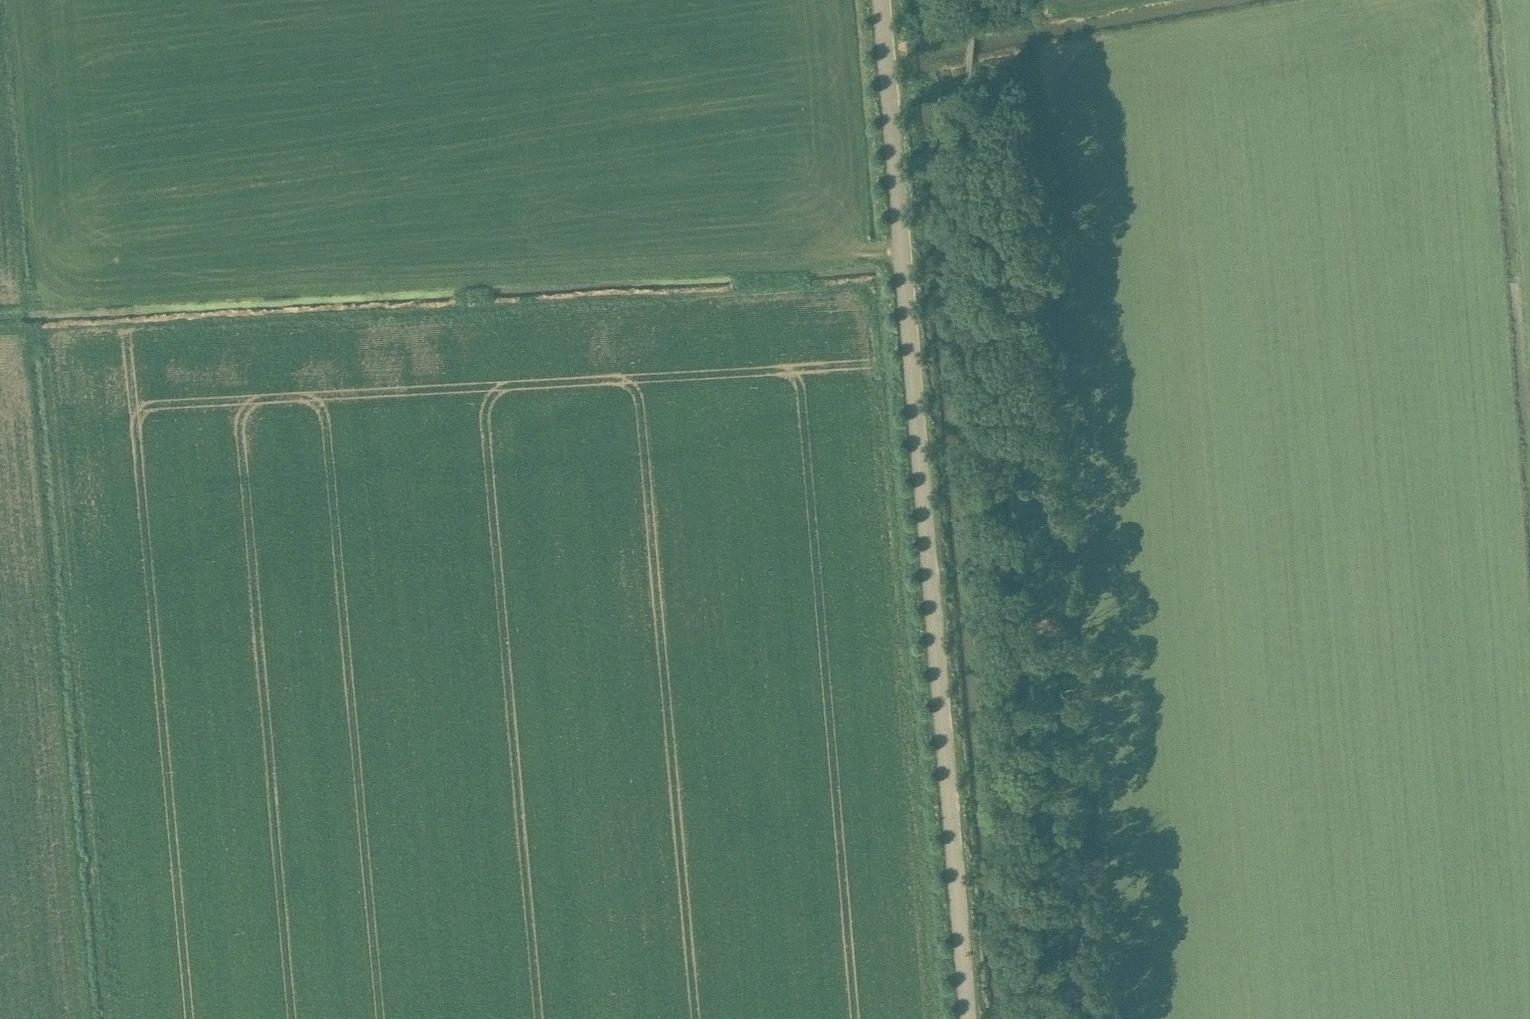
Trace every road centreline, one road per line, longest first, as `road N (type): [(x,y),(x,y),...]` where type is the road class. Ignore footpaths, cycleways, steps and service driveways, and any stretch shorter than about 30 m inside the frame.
road 1 (unclassified): [(884,0),(970,1018)]

